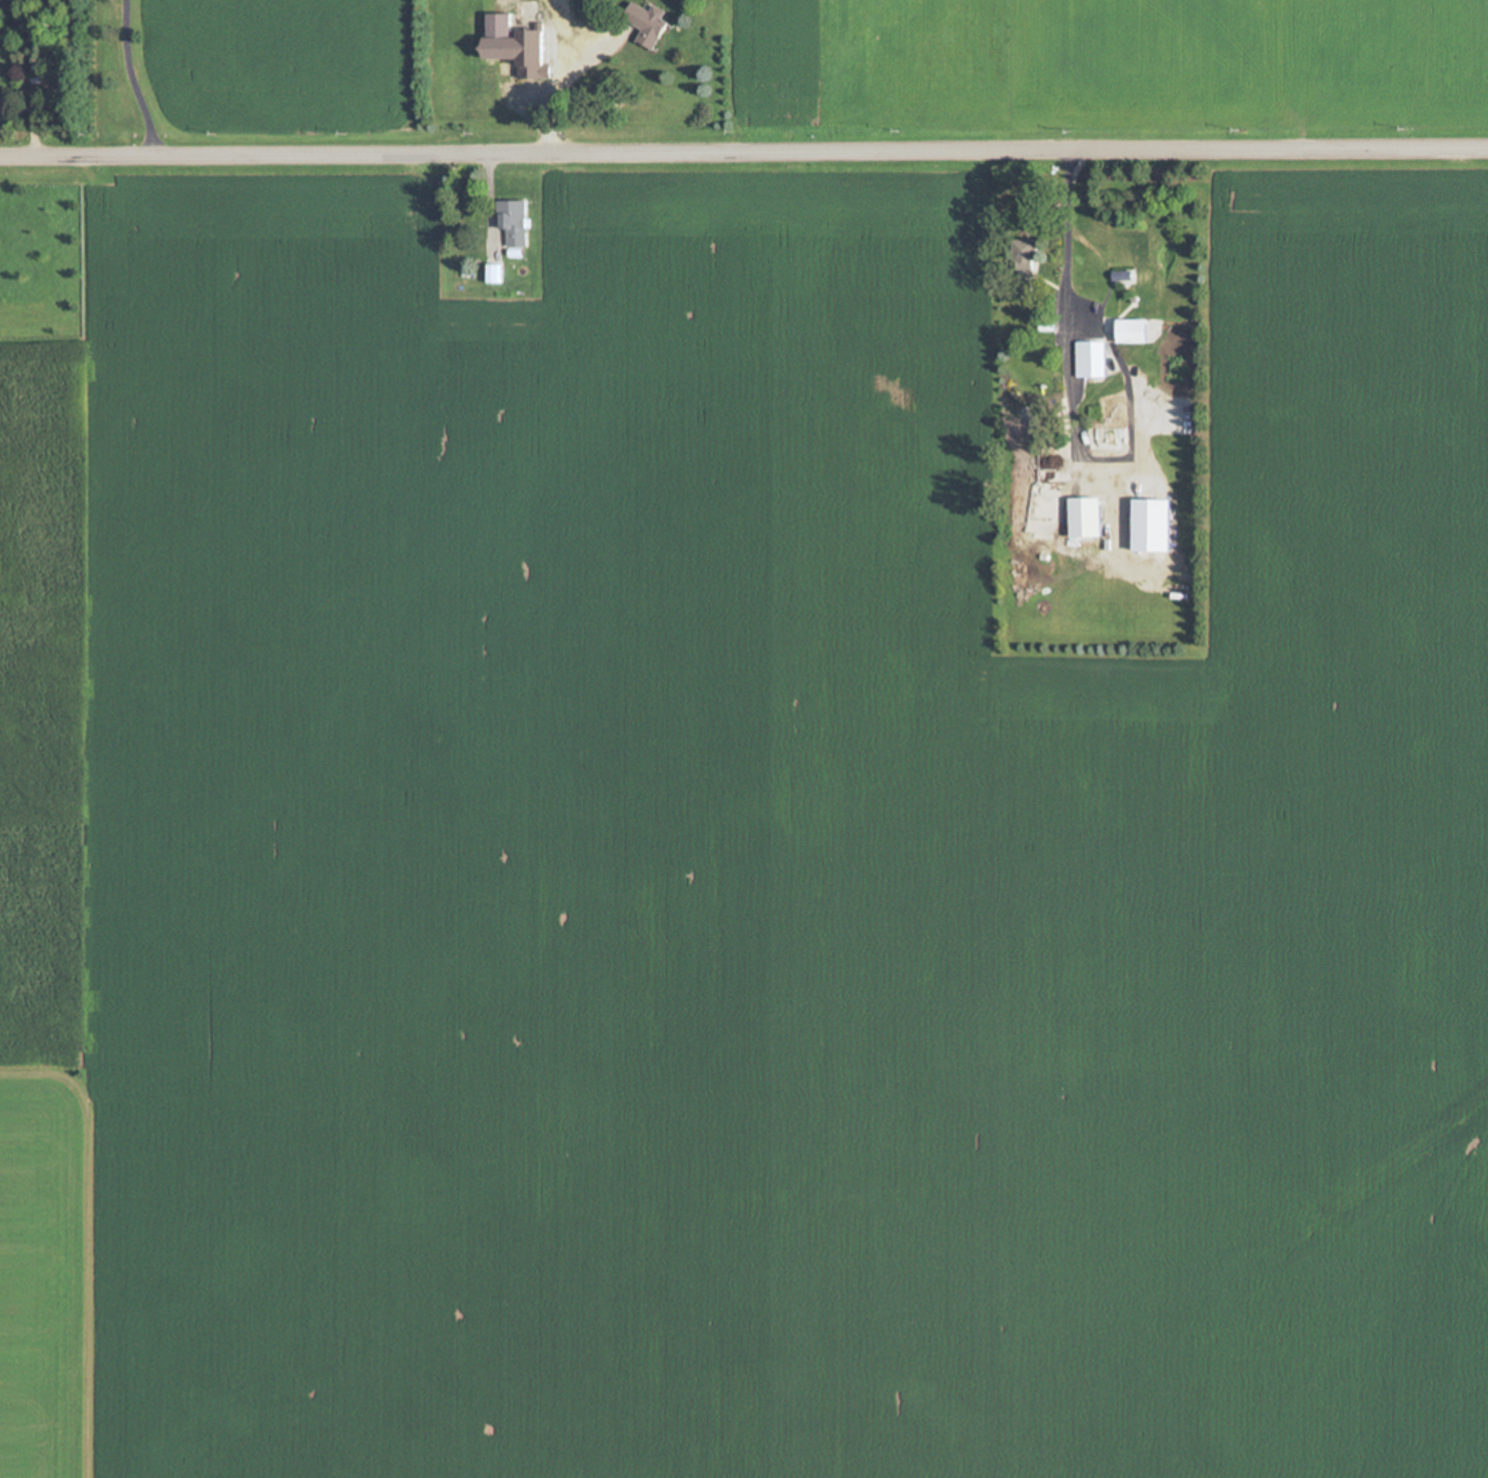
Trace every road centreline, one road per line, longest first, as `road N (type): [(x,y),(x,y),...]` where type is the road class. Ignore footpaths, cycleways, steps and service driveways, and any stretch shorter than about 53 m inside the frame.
road 1 (tertiary): [(1487,148),(0,158)]

